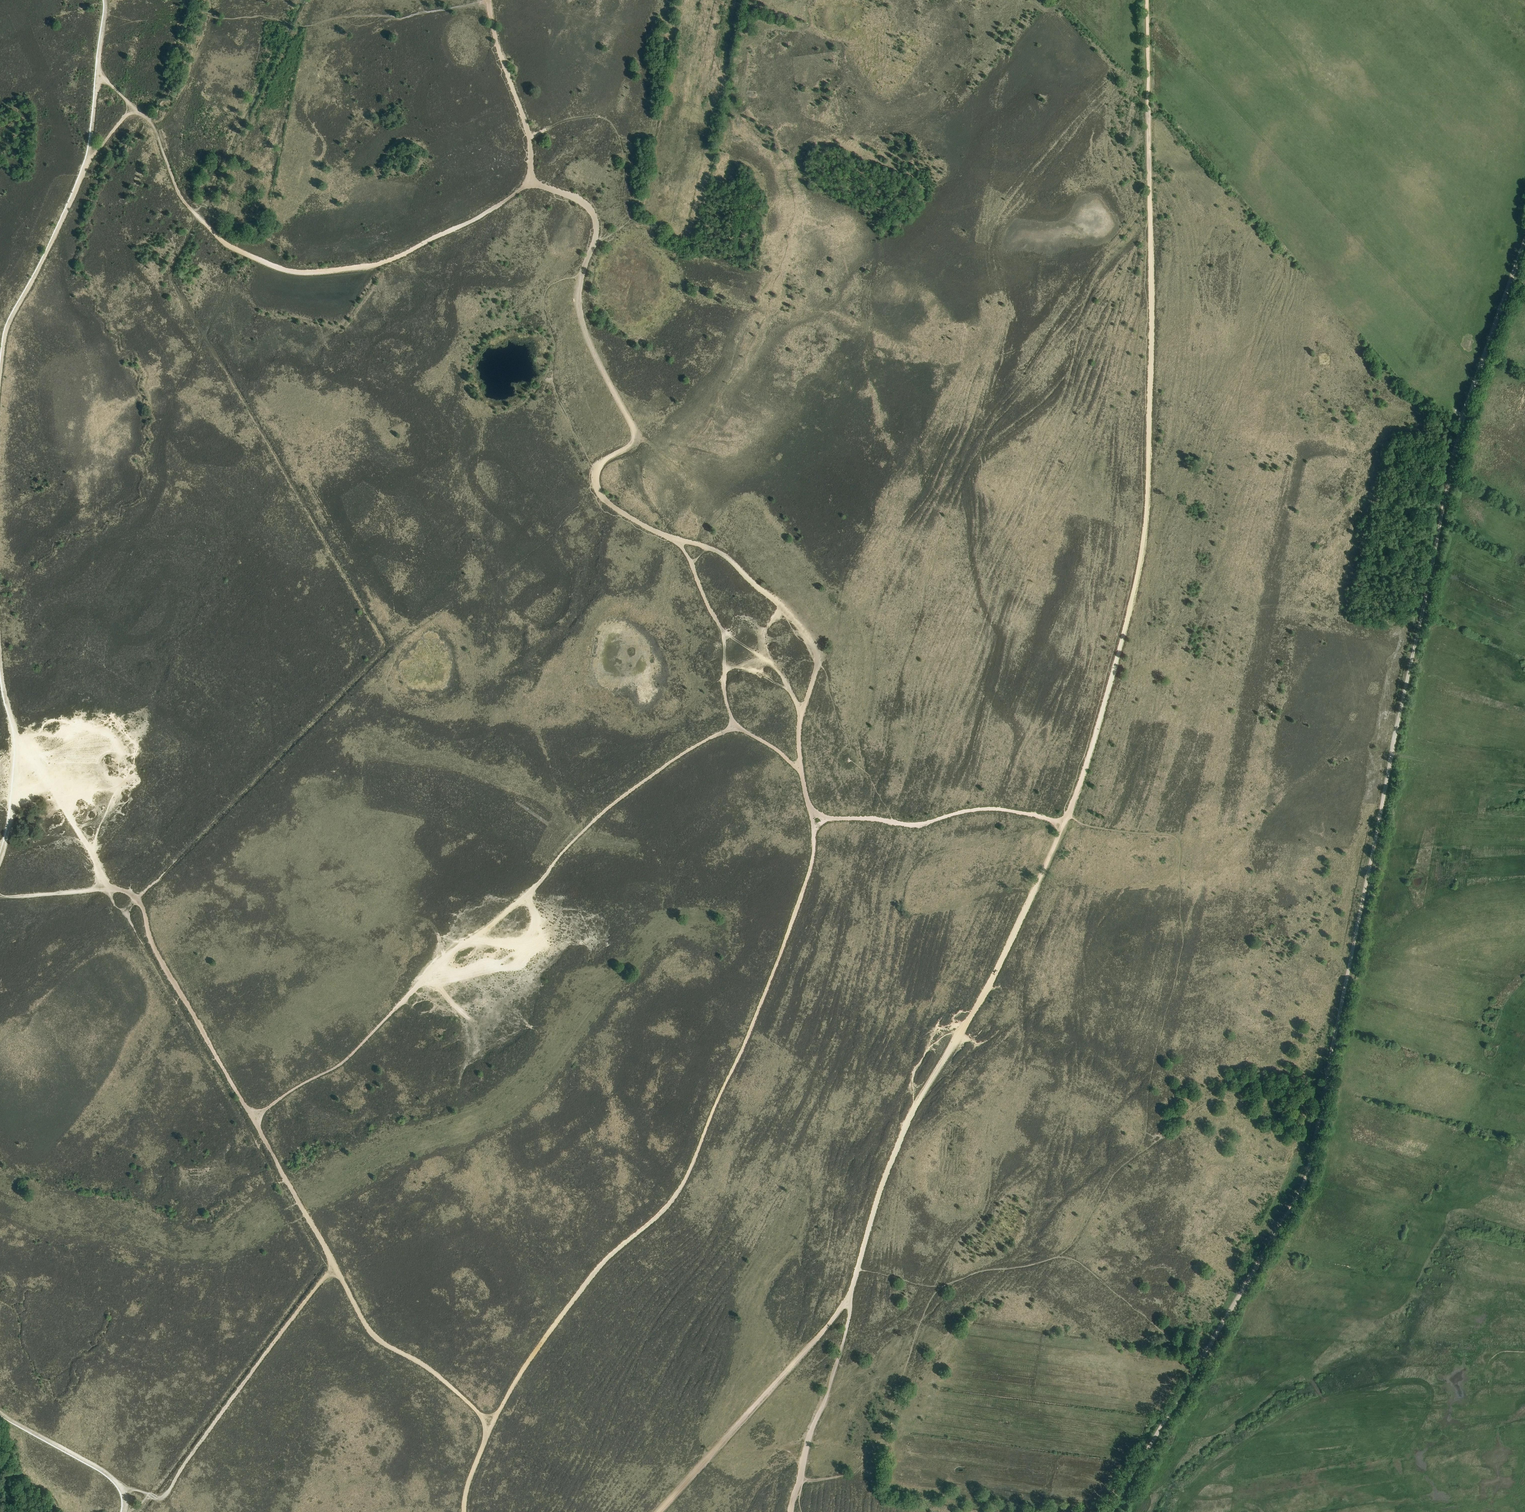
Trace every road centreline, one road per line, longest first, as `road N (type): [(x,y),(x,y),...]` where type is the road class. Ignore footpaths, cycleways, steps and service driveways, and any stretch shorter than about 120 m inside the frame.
road 1 (track): [(1524,240),(1463,414),(1309,1171),(1202,1358)]
road 2 (track): [(811,818),(811,865),(782,949),(681,1187),(596,1270),(488,1429)]
road 3 (track): [(253,1120),(346,1061),(623,796),(734,725)]
road 4 (track): [(1064,824),(1107,695),(1143,548),(1151,218)]
road 5 (track): [(148,119),(180,195),(198,216),(235,250),(294,272),(376,265),(534,183)]
road 6 (track): [(596,471),(594,484),(608,504),(727,557),(814,645),(818,668),(798,734),(811,818)]
road 7 (track): [(106,890),(139,898),(156,950),(335,1264)]
road 8 (track): [(489,1),(529,138),(534,183),(583,200),(594,219),(582,273)]
road 9 (track): [(335,1264),(371,1333),(438,1377),(488,1429),(464,1511)]
road 10 (track): [(149,1494),(168,1493),(335,1264)]
road 11 (track): [(659,1511),(851,1295)]
road 12 (track): [(811,818),(918,825),(993,809),(1064,824)]
road 13 (track): [(89,161),(9,325),(0,391)]
road 14 (track): [(582,273),(587,337),(636,441),(596,471)]
road 15 (track): [(965,1025),(1064,824)]
road 16 (track): [(798,1483),(857,1269)]
road 17 (track): [(1151,218),(1147,0)]
road 18 (track): [(788,686),(753,669),(724,666),(734,725),(801,770)]
road 19 (track): [(16,733),(92,853),(106,890)]
road 20 (track): [(1202,1358),(1109,1511)]
road 21 (track): [(857,1269),(915,1108)]
road 22 (track): [(0,1411),(110,1477),(122,1490),(124,1511)]
road 23 (track): [(669,537),(686,553),(723,631),(724,666)]

